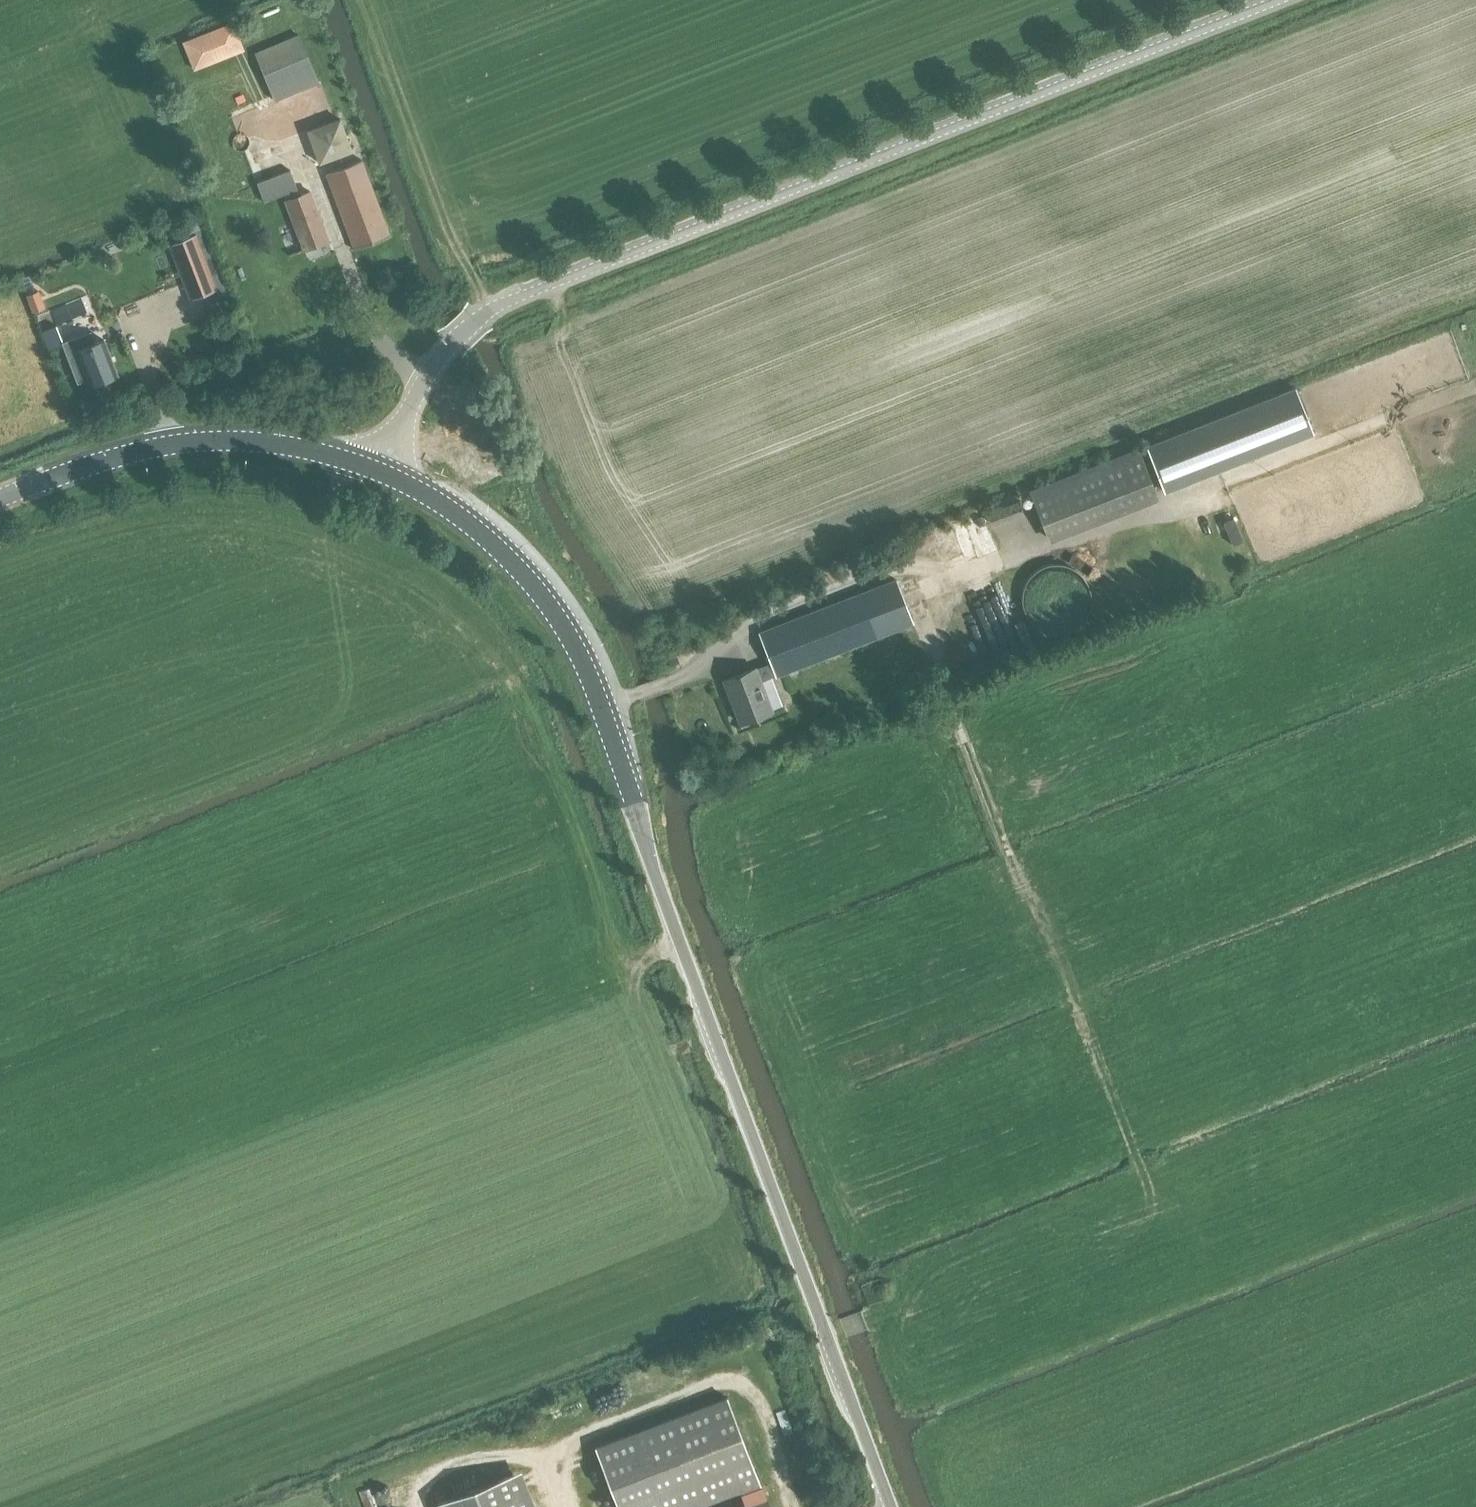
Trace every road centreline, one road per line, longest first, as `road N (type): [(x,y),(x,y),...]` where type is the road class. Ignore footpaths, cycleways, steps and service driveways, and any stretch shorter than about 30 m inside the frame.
road 1 (tertiary): [(891,1506),(575,643),(496,543),(436,499),(364,463)]
road 2 (unclassified): [(364,463),(493,306),(1288,0)]
road 3 (tertiary): [(0,498),(126,454),(190,443),(250,442),(364,463)]
road 4 (track): [(551,1472),(589,1431),(736,1379),(754,1395),(791,1506)]
road 5 (track): [(419,1506),(419,1492),(440,1472),(519,1460),(558,1476),(564,1506)]
road 6 (track): [(1317,441),(1475,386)]

